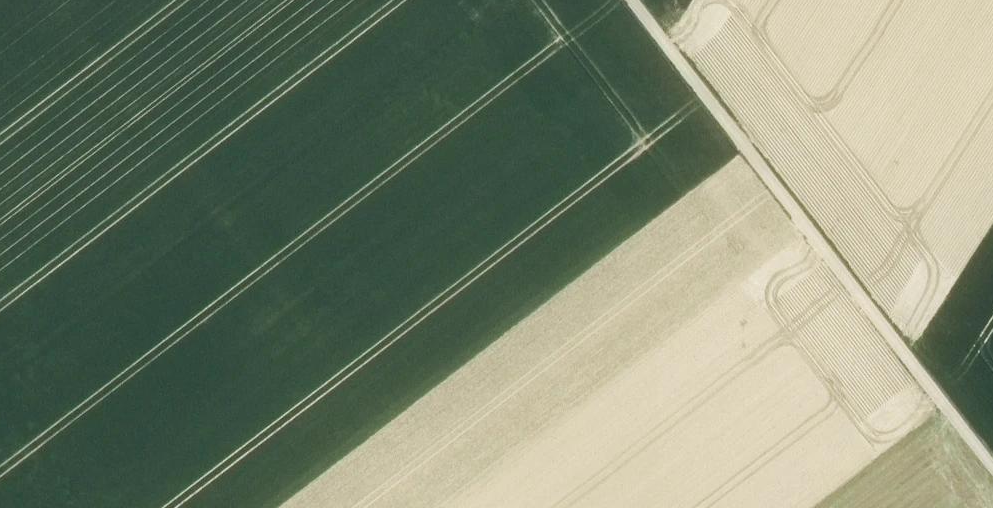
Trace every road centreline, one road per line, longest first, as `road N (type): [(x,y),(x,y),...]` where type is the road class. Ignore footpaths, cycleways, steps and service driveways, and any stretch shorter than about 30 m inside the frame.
road 1 (track): [(992,464),(636,0)]

